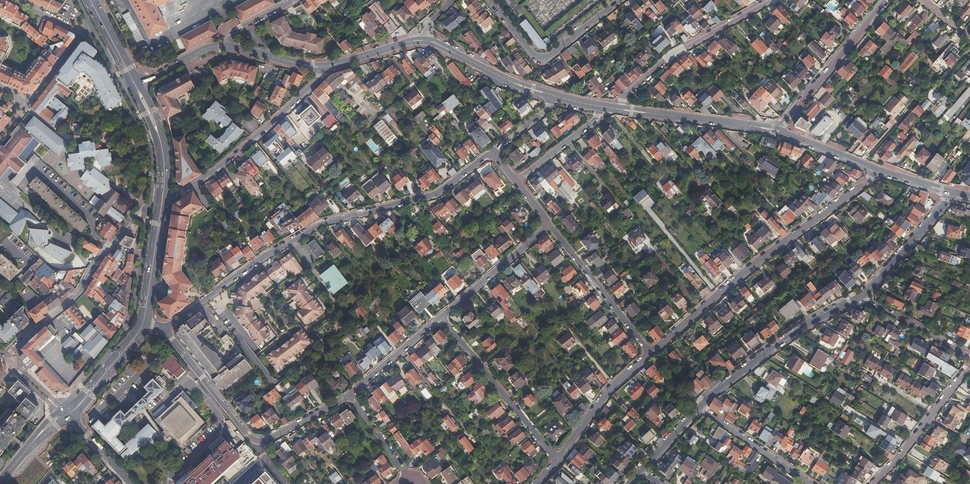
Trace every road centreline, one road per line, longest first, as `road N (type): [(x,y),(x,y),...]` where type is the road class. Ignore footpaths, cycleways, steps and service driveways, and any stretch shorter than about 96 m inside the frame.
road 1 (residential): [(163,328),(321,223),(437,194),(492,152)]
road 2 (residential): [(876,170),(650,353)]
road 3 (residential): [(163,328),(252,439),(264,442),(350,395)]
road 4 (residential): [(162,198),(220,167),(323,67)]
road 5 (residential): [(149,211),(134,216),(81,292),(6,358)]
road 6 (residential): [(859,297),(775,345),(700,407)]
road 7 (residential): [(620,109),(669,56),(771,0)]
road 8 (residential): [(440,317),(557,461)]
road 9 (residential): [(492,0),(541,59),(619,0)]
road 10 (residential): [(778,131),(887,0)]
road 11 (residential): [(549,225),(650,353)]
road 12 (tertiary): [(620,109),(778,131)]
road 13 (residential): [(149,211),(133,319),(105,356)]
road 14 (residential): [(871,483),(969,365)]
road 15 (residential): [(650,353),(609,390),(557,461)]
road 16 (residential): [(440,317),(549,225)]
road 17 (tertiary): [(424,41),(554,96)]
road 18 (residential): [(950,192),(859,297)]
road 19 (residential): [(700,407),(813,483)]
road 20 (secondary): [(162,198),(143,322)]
road 21 (residential): [(859,297),(969,355)]

